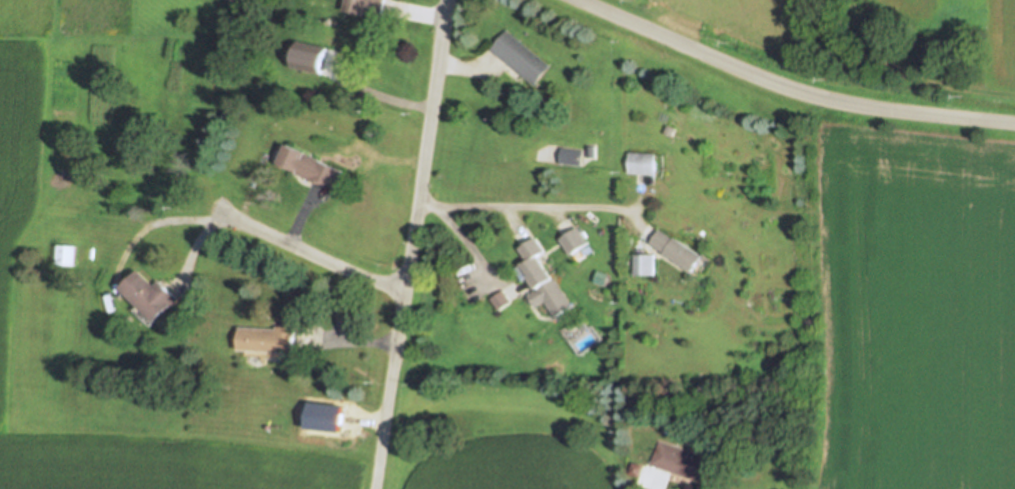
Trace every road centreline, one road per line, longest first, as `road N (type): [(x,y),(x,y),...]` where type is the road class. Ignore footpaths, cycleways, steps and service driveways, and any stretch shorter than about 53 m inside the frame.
road 1 (residential): [(446,0),(373,488)]
road 2 (residential): [(1014,123),(806,98),(576,0)]
road 3 (residential): [(215,211),(403,292)]

